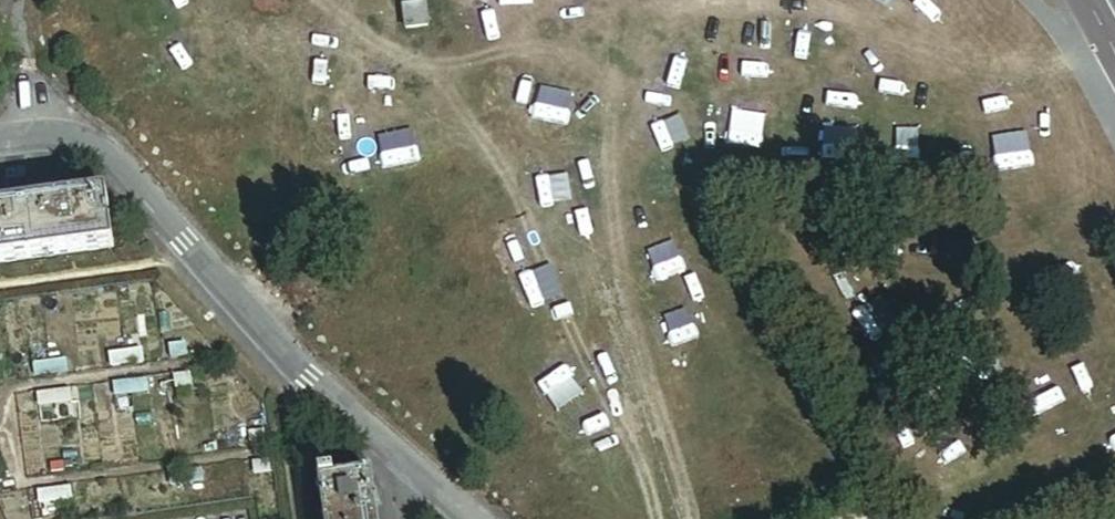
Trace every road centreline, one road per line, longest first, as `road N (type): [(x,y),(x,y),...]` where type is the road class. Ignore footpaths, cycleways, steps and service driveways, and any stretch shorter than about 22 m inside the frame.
road 1 (residential): [(476,518),(274,339),(153,199),(92,147),(38,129),(0,135)]

